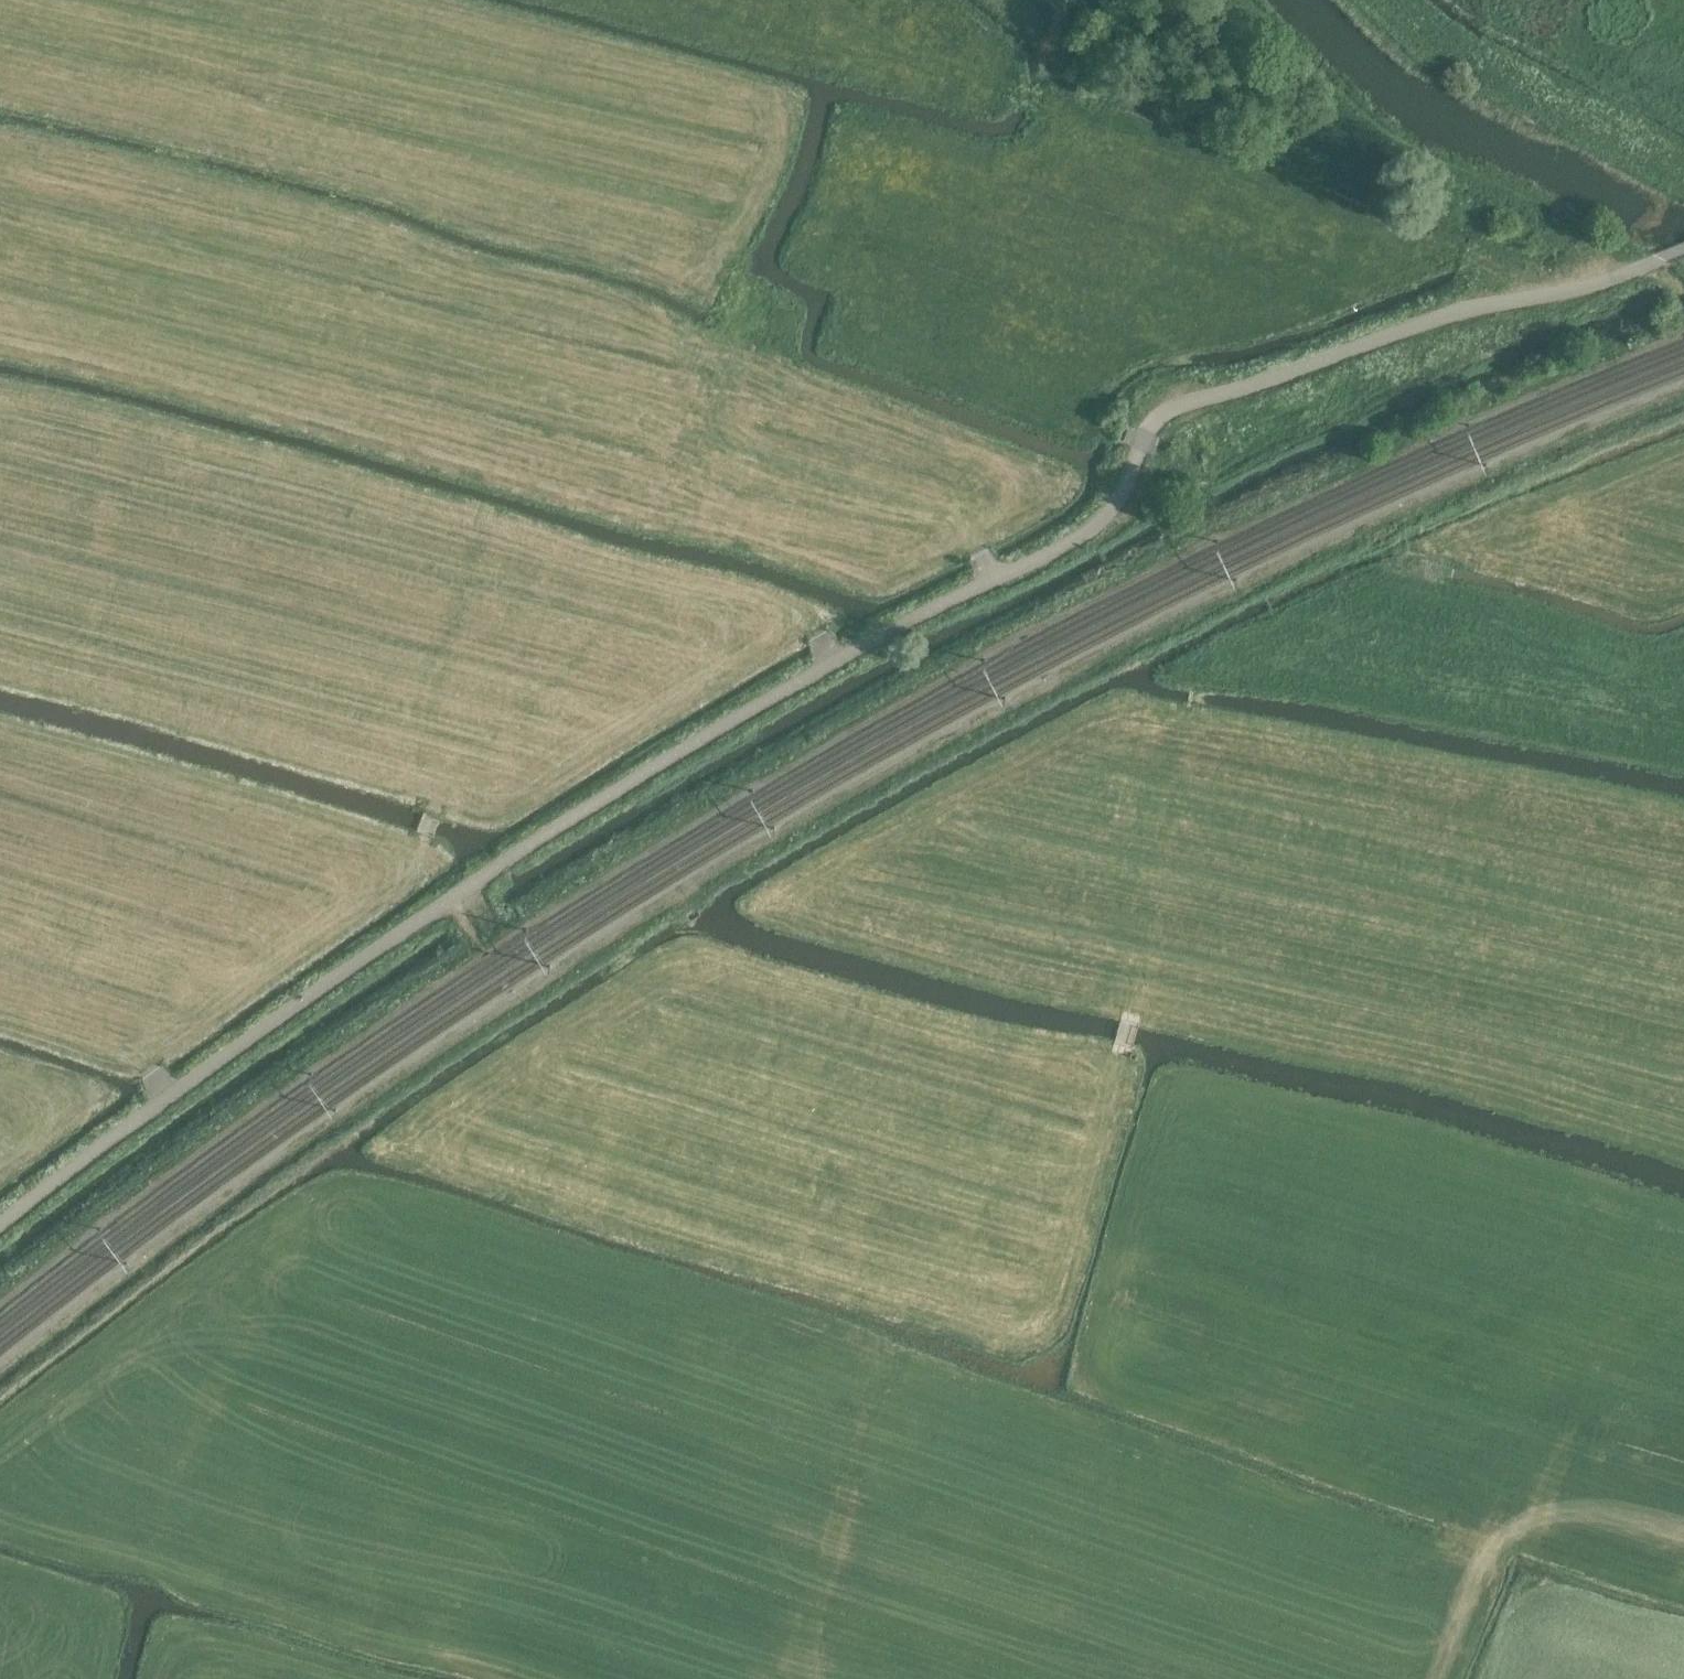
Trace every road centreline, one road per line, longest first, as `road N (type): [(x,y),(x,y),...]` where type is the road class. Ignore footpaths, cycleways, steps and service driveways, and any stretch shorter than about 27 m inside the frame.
road 1 (track): [(833,663),(819,633),(0,408)]
road 2 (track): [(1014,93),(1542,295)]
road 3 (track): [(877,0),(1014,93),(716,0)]
road 4 (track): [(835,496),(980,550),(998,577)]

